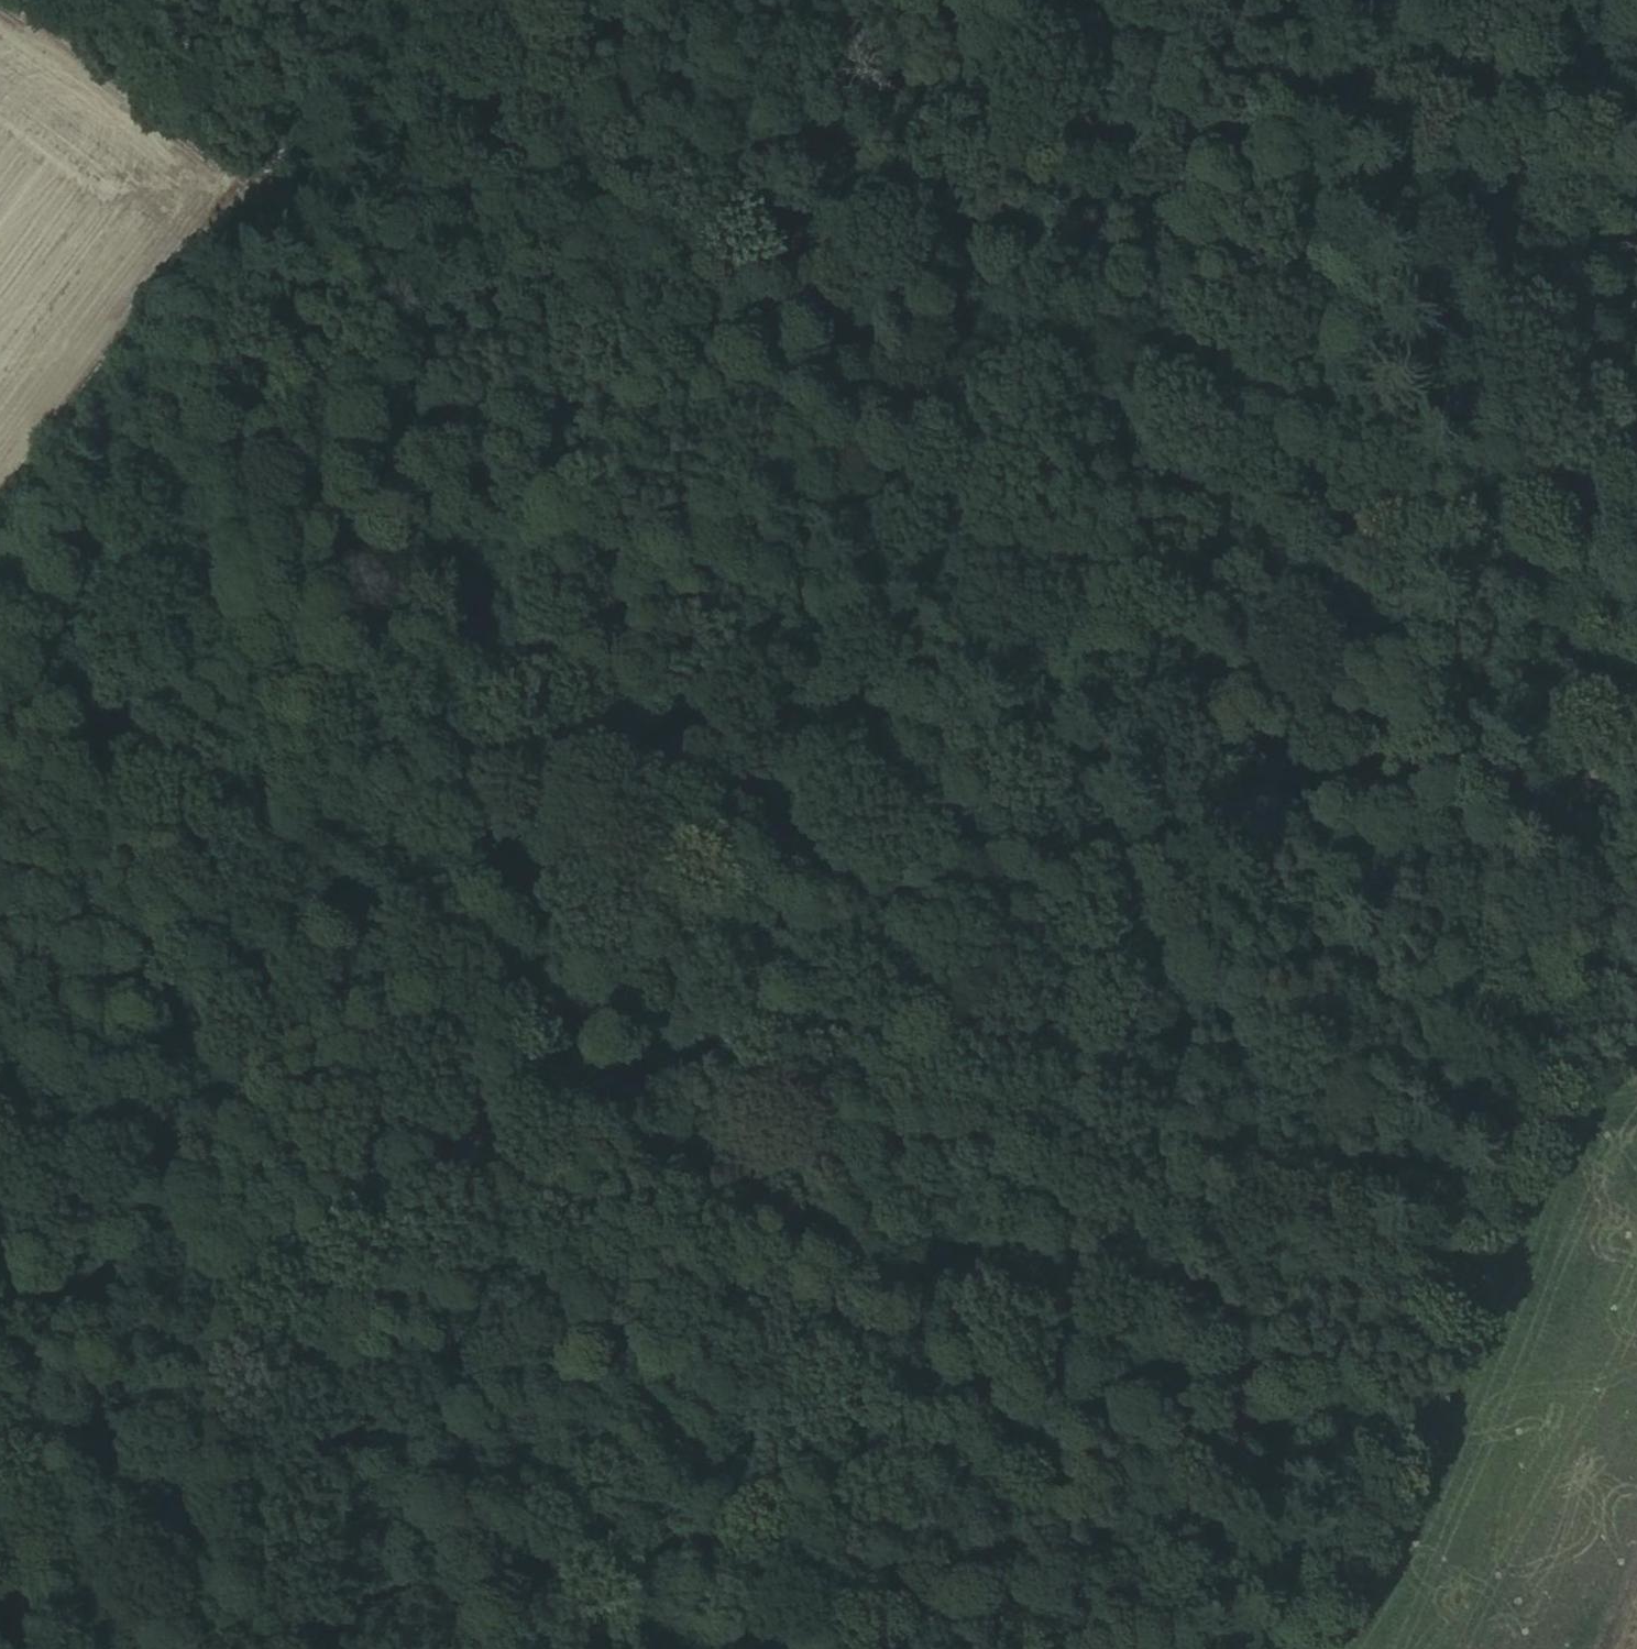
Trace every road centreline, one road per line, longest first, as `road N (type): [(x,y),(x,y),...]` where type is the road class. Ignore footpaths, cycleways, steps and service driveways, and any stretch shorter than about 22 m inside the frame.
road 1 (track): [(361,0),(0,515)]

